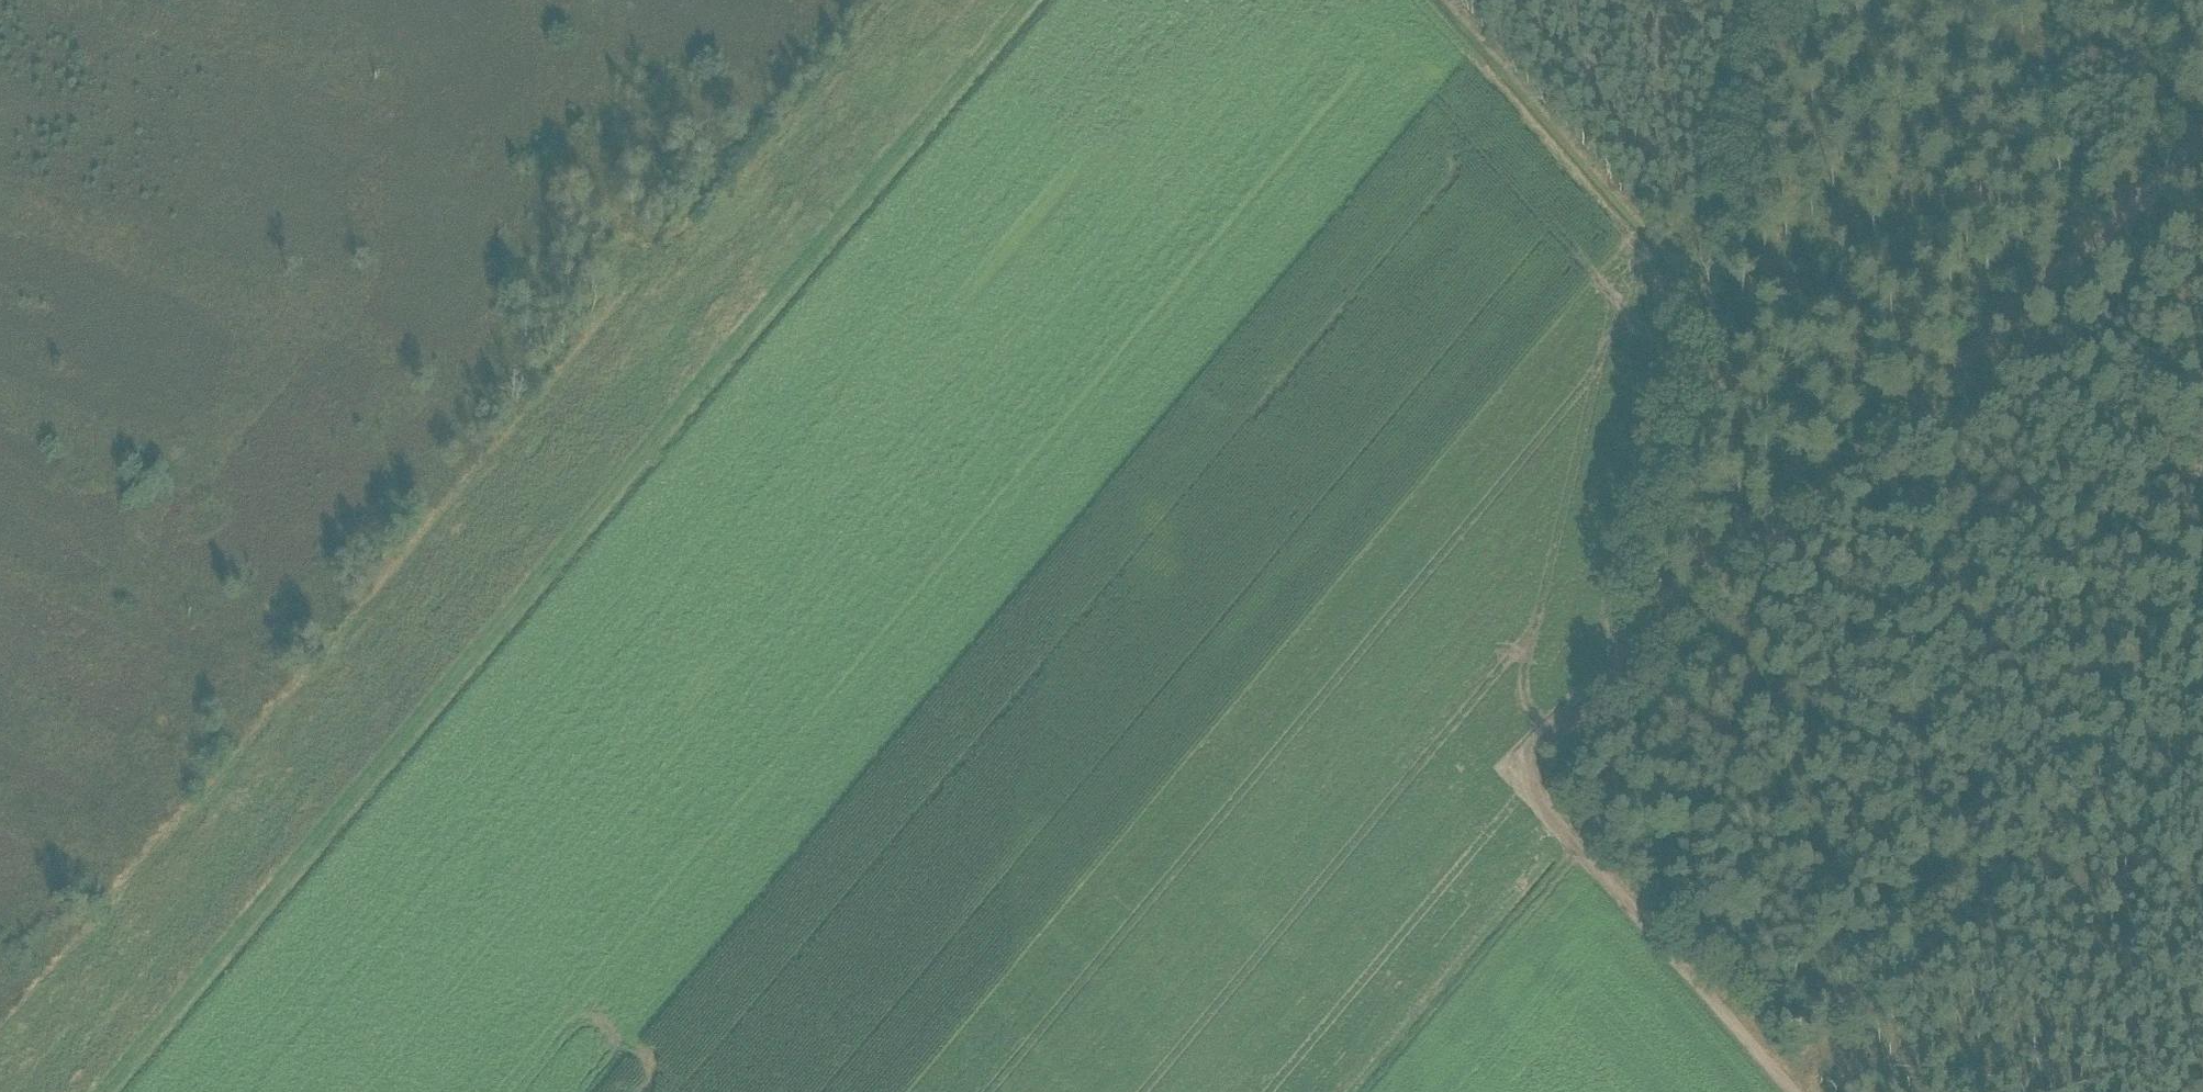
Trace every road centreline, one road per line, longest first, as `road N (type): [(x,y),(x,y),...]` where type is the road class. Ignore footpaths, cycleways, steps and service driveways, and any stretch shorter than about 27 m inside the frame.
road 1 (track): [(1768,0),(1621,662),(2202,139)]

